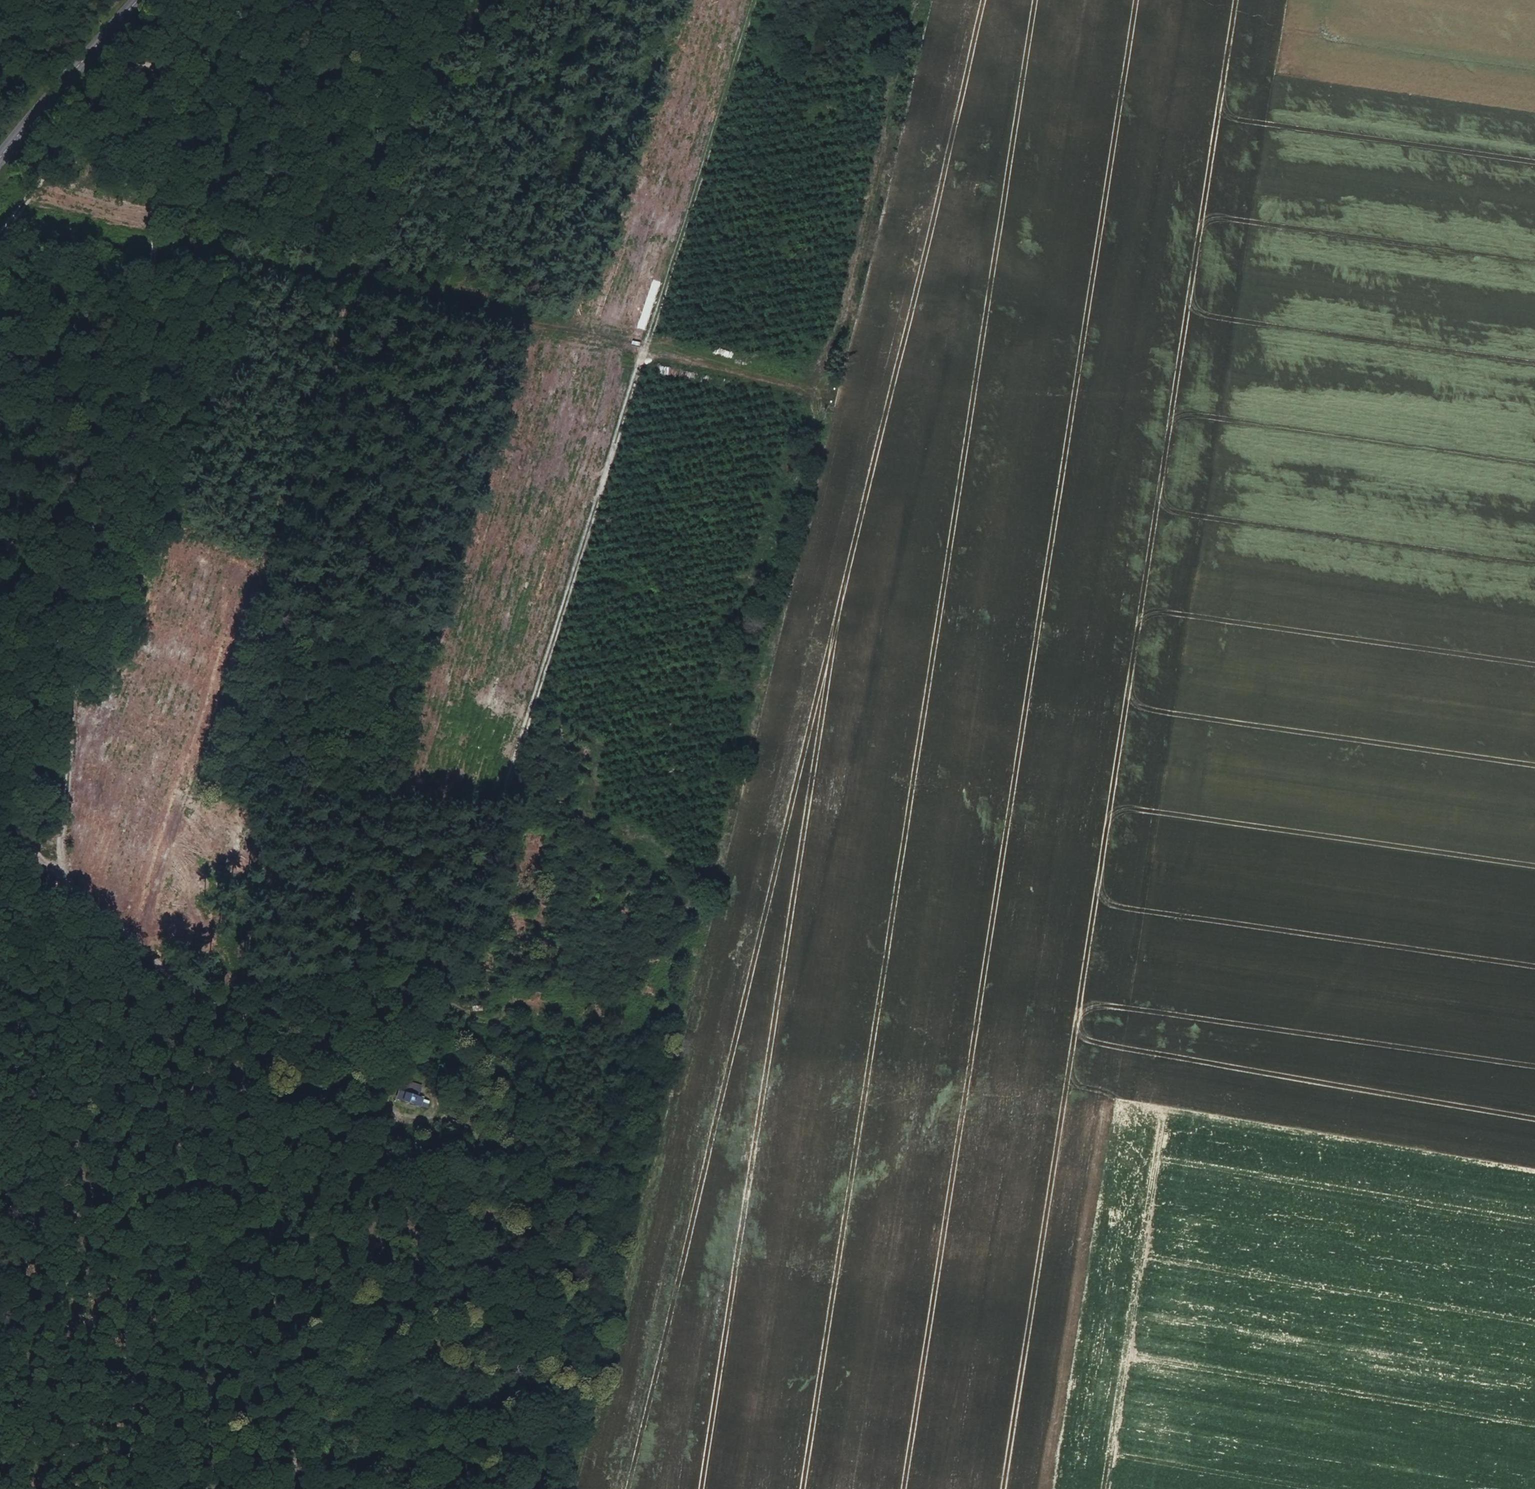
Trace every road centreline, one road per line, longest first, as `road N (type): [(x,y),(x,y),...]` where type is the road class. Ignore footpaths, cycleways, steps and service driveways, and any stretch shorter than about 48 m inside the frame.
road 1 (tertiary): [(130,0),(0,152)]

